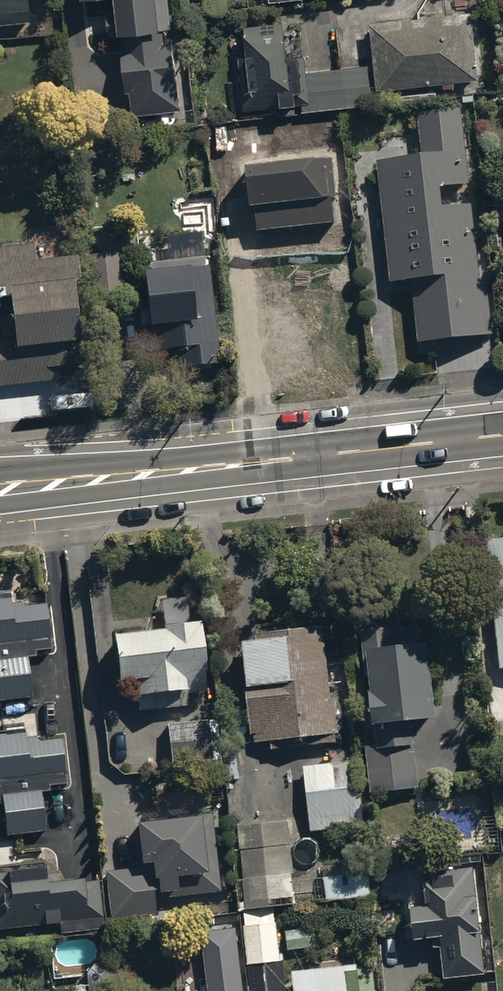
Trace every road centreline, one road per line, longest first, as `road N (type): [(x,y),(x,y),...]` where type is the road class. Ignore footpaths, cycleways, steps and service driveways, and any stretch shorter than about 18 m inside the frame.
road 1 (secondary): [(0,489),(502,434)]

